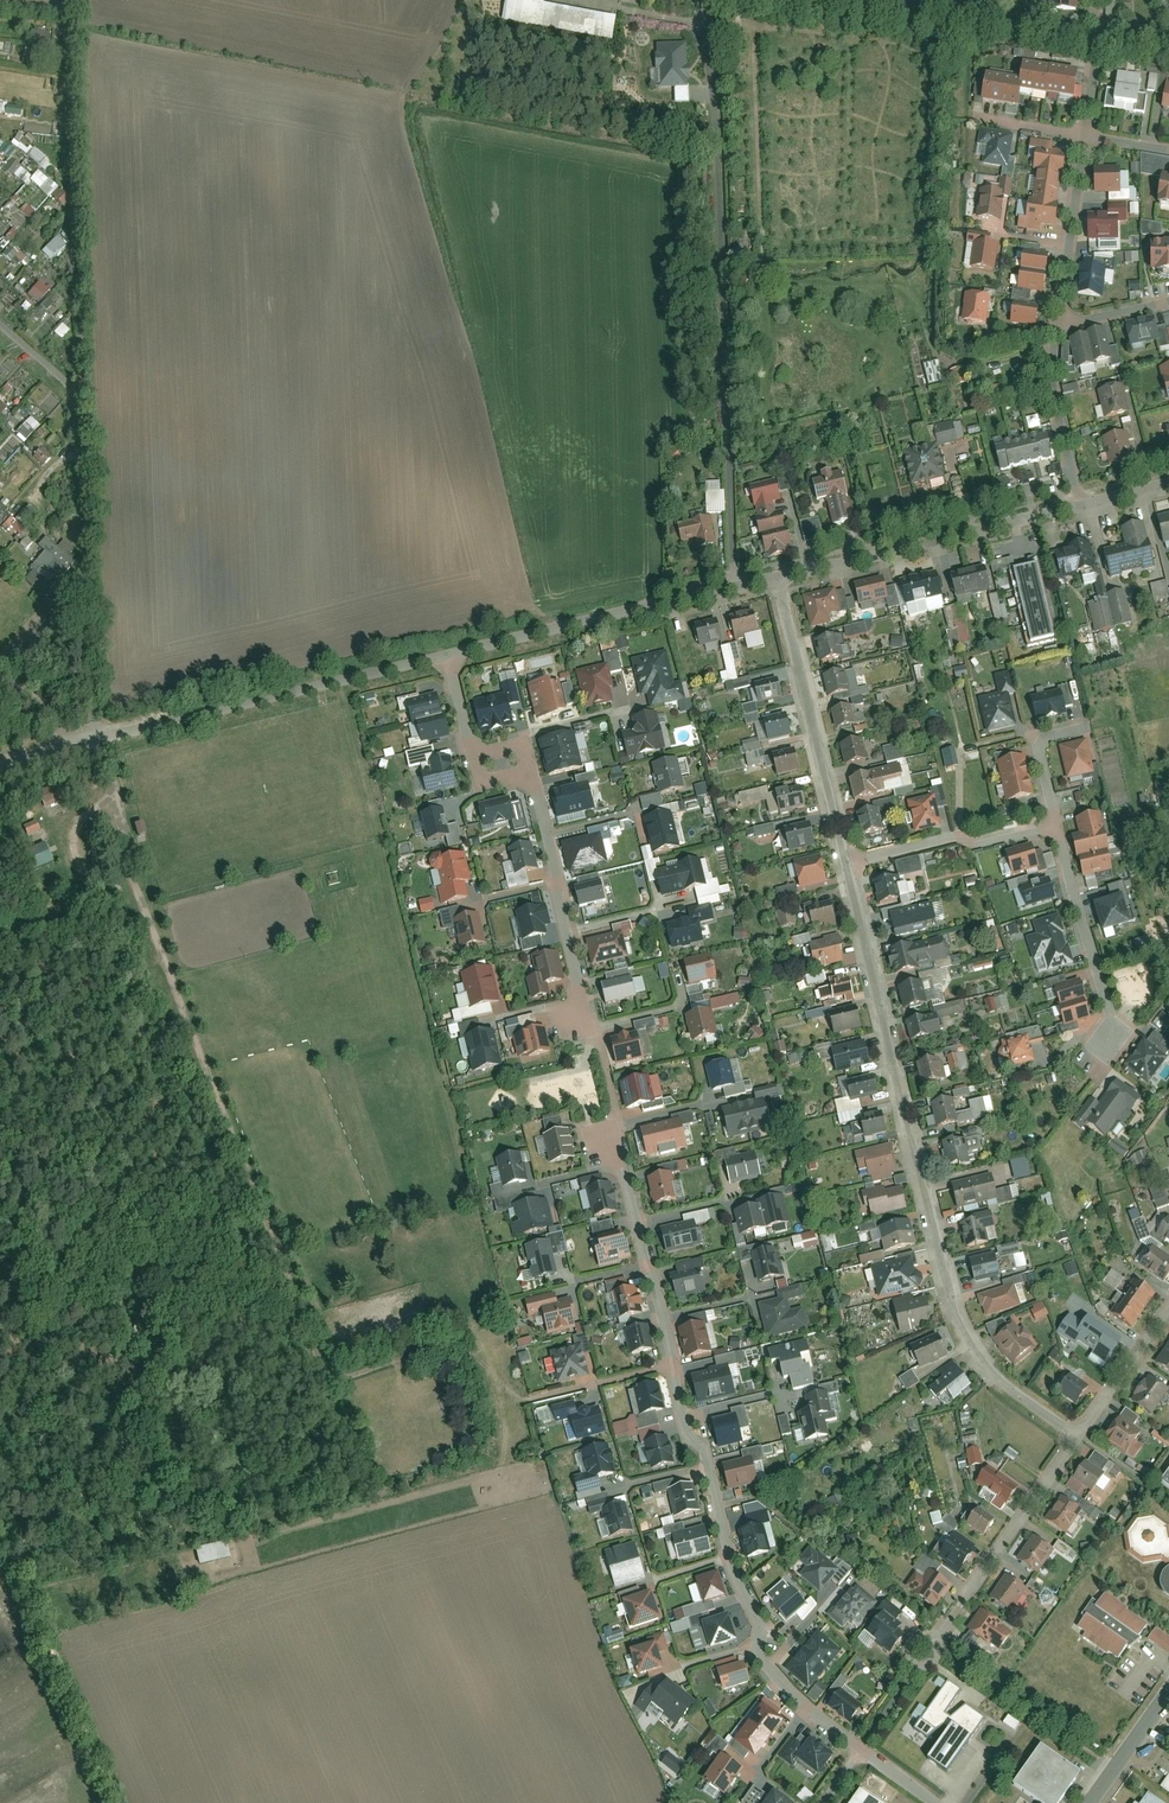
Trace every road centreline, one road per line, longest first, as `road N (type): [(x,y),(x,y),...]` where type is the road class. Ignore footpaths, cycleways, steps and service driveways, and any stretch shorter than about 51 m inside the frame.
road 1 (residential): [(860,1747),(787,1692),(759,1644),(699,1445),(686,1435),(617,1129)]
road 2 (residential): [(848,865),(910,1149),(964,1342),(1009,1392),(1076,1436)]
road 3 (residential): [(450,657),(0,760)]
road 4 (residential): [(776,575),(450,657)]
road 5 (residential): [(1079,499),(776,575)]
road 6 (residential): [(776,575),(848,865)]
road 7 (residential): [(532,774),(595,1028)]
road 8 (residential): [(1076,1436),(928,1650)]
road 9 (residential): [(1057,823),(1108,1012),(1105,1038)]
road 10 (residential): [(848,865),(1057,823)]
road 11 (residential): [(1059,326),(1085,134)]
road 12 (residential): [(1079,499),(1061,416),(1059,326)]
road 13 (residential): [(1168,1303),(1076,1436)]
road 14 (unclassified): [(1088,1802),(1168,1691)]
road 15 (residential): [(1085,134),(1095,0)]
road 16 (residential): [(1083,728),(1044,738),(1038,753),(1057,823)]

